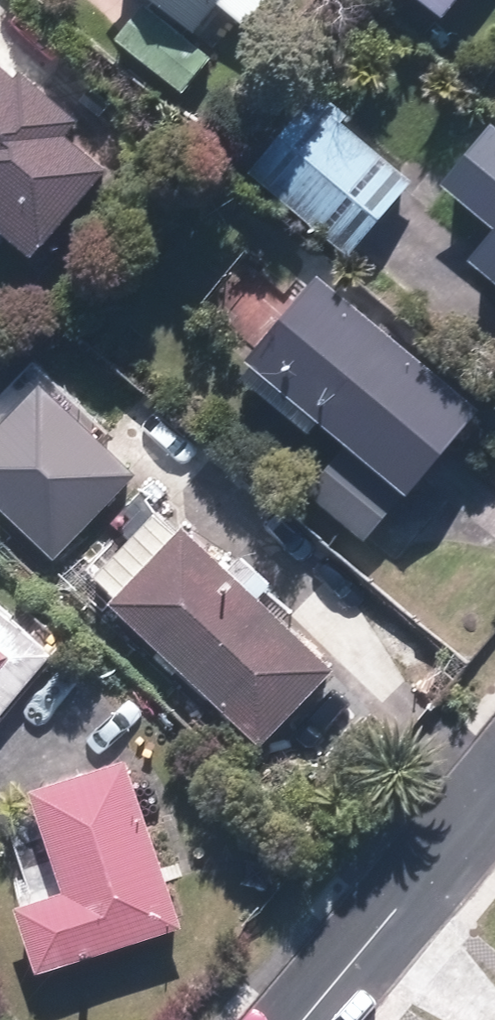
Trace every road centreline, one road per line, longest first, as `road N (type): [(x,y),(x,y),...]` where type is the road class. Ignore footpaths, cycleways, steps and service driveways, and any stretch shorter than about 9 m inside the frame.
road 1 (residential): [(494,797),(308,1019)]

